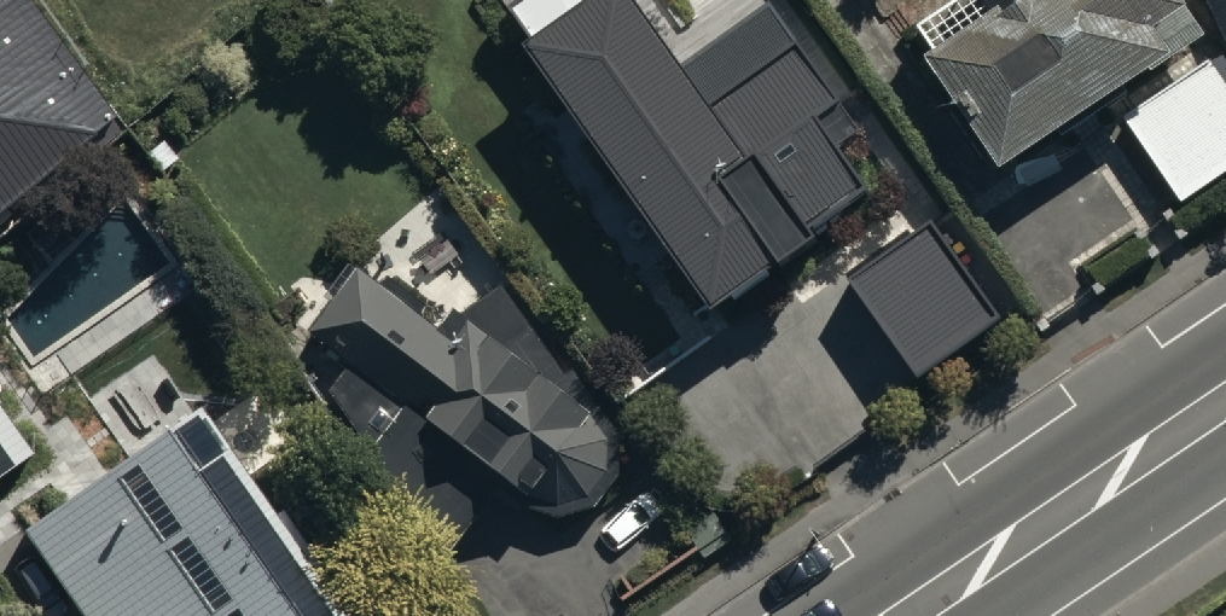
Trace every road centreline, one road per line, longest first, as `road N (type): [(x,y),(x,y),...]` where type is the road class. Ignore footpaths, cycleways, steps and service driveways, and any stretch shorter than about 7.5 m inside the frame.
road 1 (secondary): [(915,615),(1225,406)]

